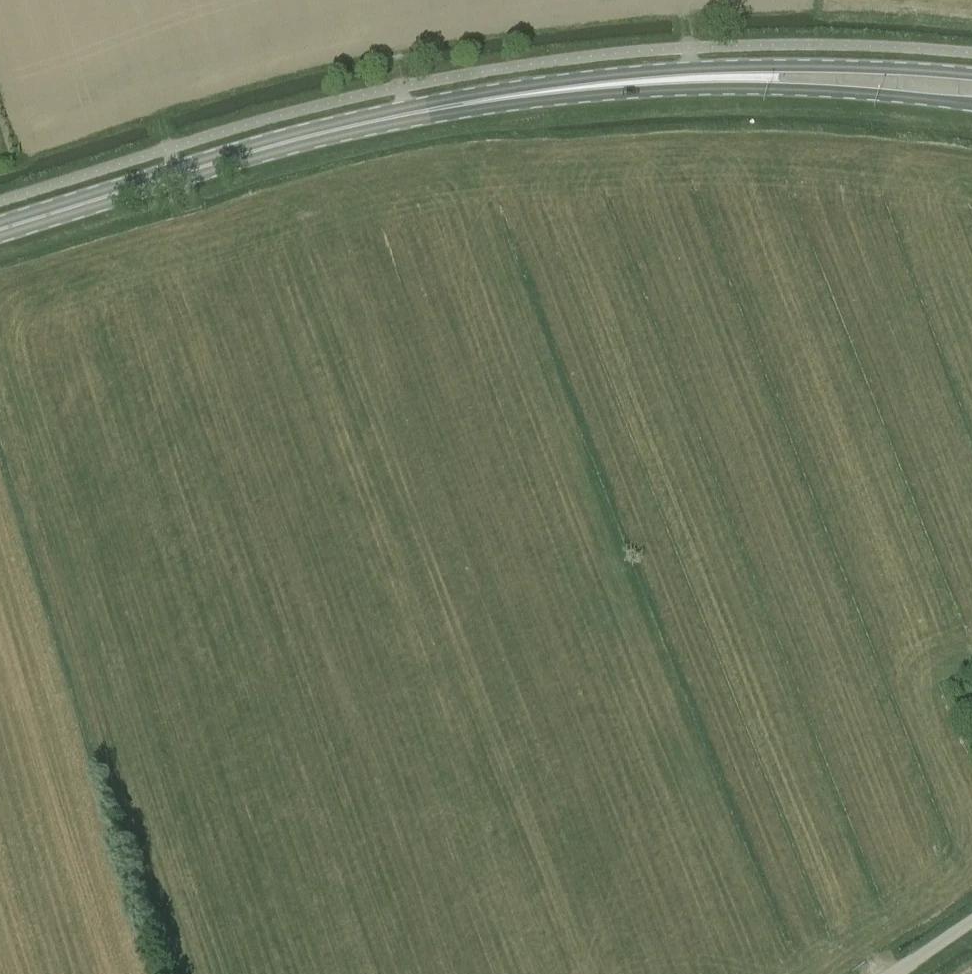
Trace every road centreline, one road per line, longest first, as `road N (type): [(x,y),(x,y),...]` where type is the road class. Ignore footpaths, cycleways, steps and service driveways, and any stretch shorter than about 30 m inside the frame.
road 1 (primary): [(0,232),(368,129),(570,92),(860,72),(971,83)]

